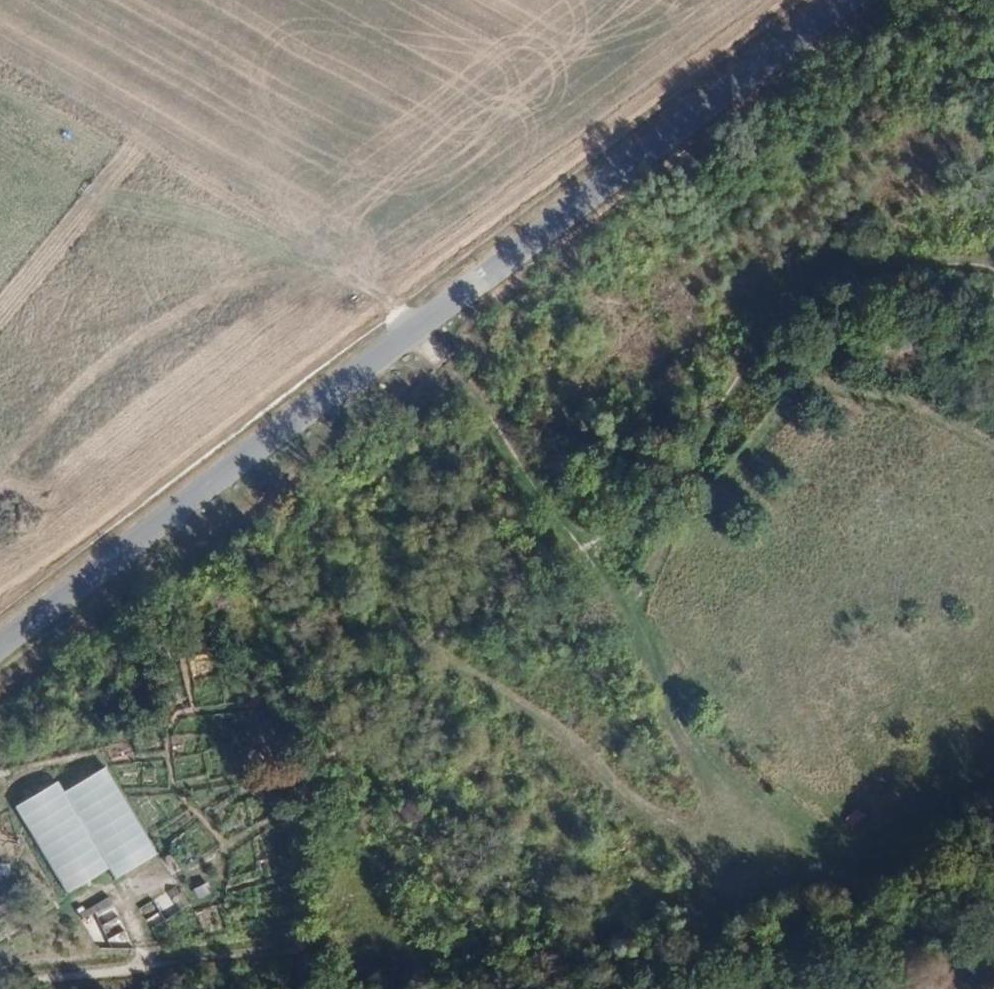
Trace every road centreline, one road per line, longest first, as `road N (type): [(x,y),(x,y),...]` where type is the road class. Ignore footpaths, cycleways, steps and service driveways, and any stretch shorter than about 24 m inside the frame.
road 1 (unclassified): [(0,651),(851,0)]
road 2 (residential): [(834,988),(993,923)]

